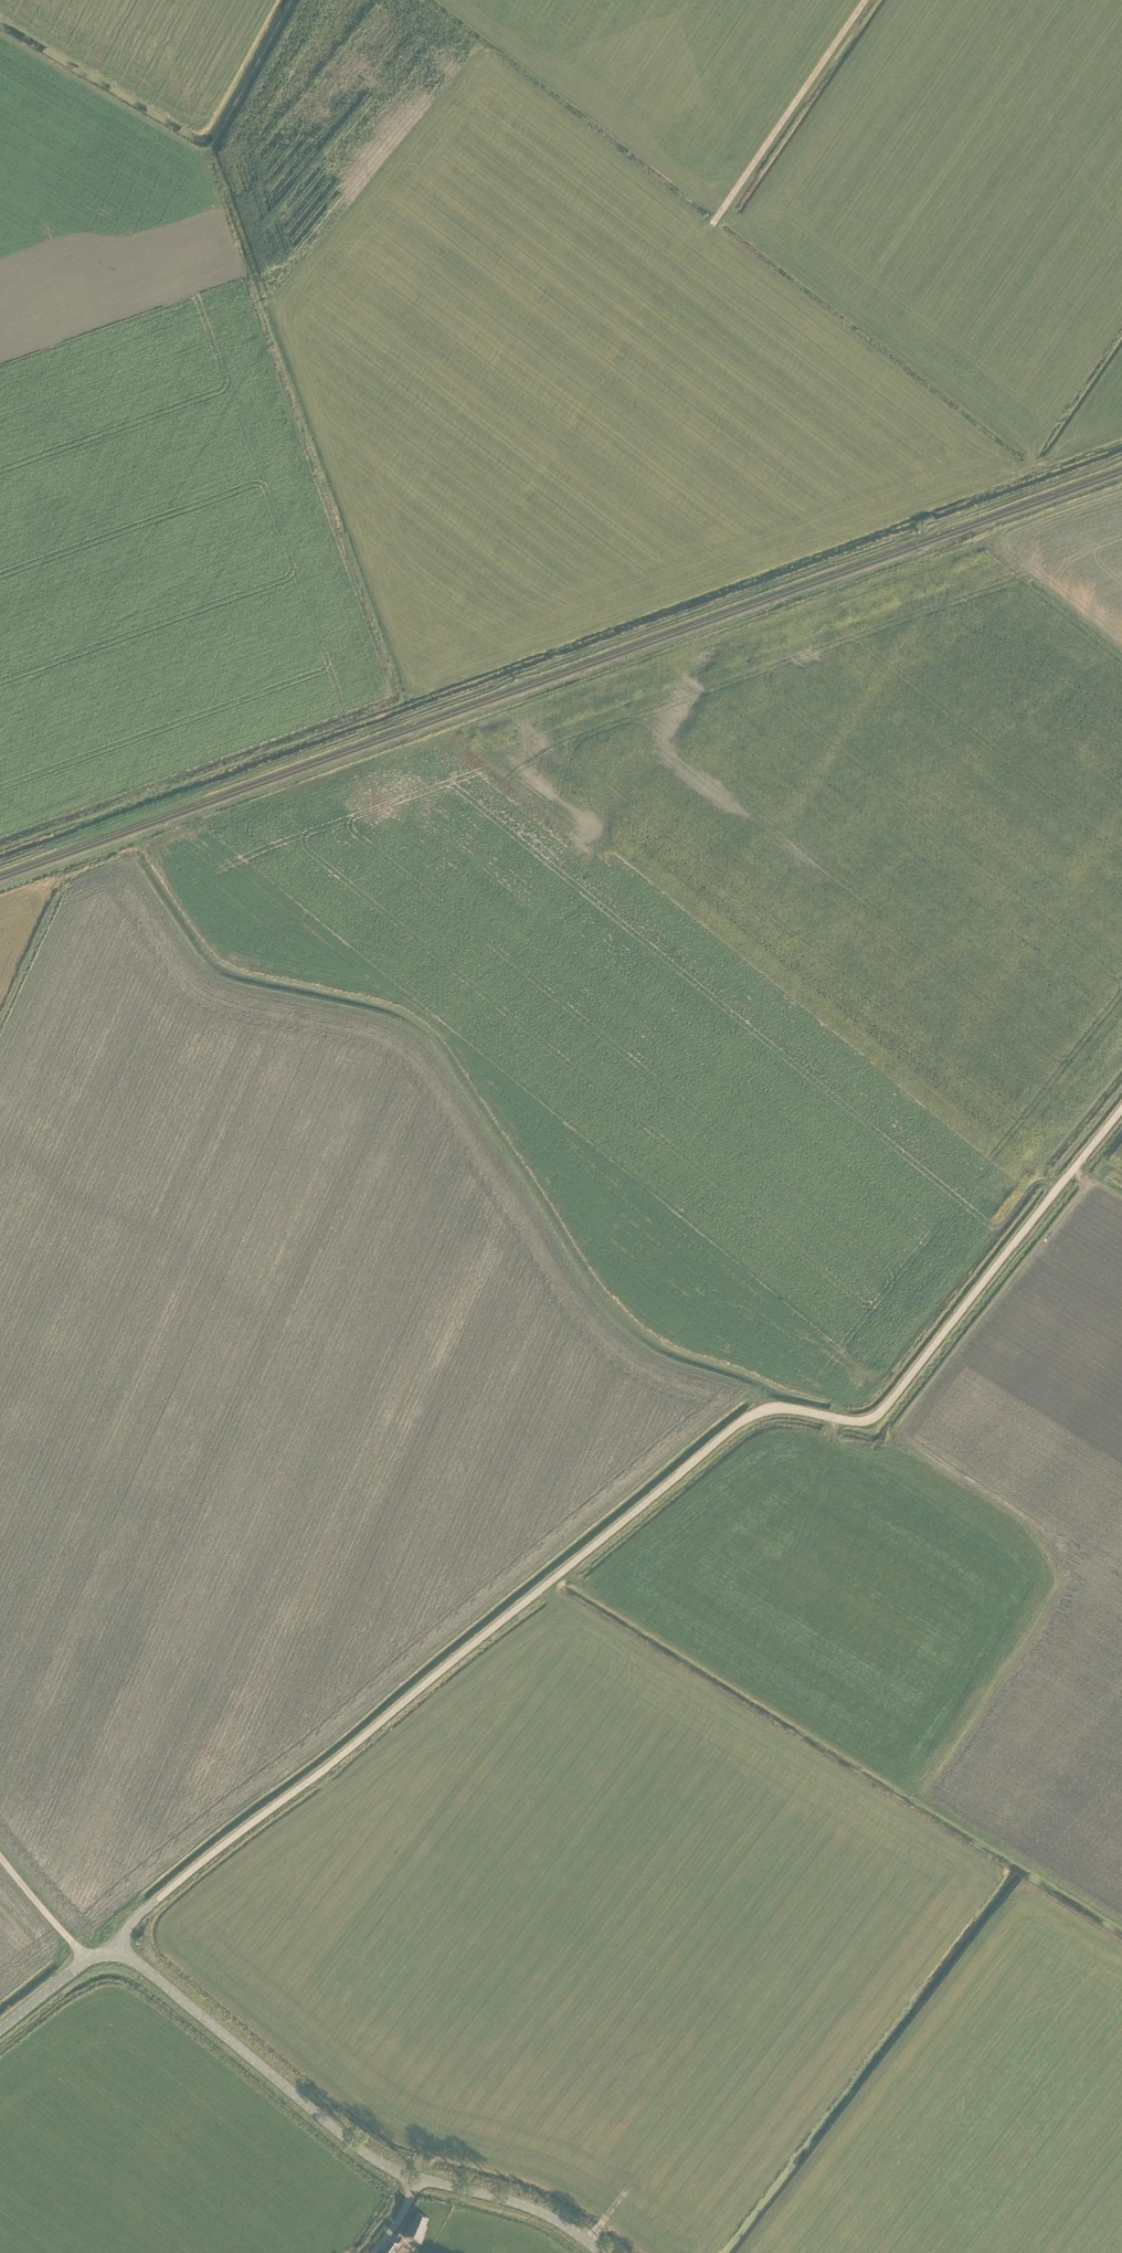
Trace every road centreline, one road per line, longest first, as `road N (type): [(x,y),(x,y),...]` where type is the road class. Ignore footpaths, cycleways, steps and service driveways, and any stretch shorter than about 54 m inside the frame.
road 1 (tertiary): [(0,2029),(84,1961),(116,1949),(394,2159),(555,2208),(620,2252)]
road 2 (track): [(865,0),(713,223)]

